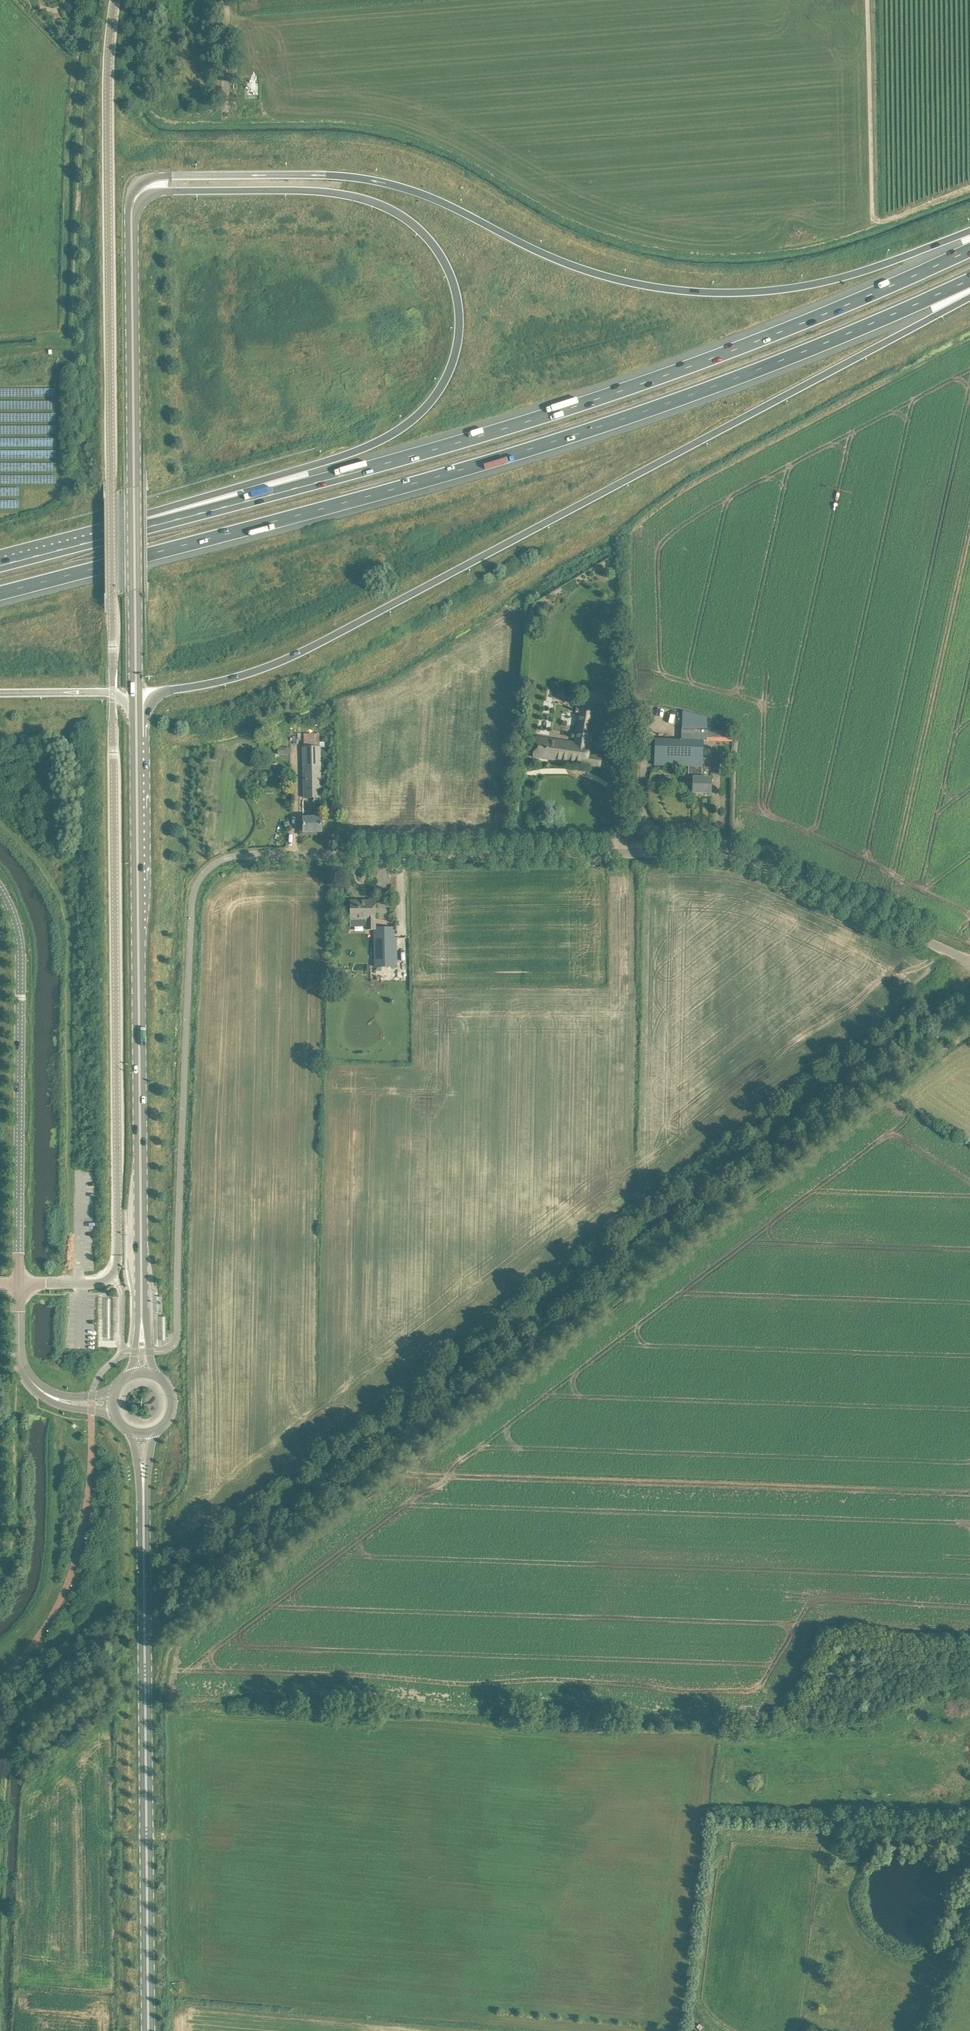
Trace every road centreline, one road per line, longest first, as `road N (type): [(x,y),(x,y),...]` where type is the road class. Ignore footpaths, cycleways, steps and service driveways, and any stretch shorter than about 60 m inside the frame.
road 1 (motorway): [(0,596),(649,412),(969,279)]
road 2 (motorway): [(136,730),(159,691),(216,684),(317,647),(969,298)]
road 3 (motorway): [(969,249),(633,388),(496,433),(89,541)]
road 4 (motorway): [(969,233),(827,281),(734,293),(601,276),(423,193),(364,179),(162,175),(134,189),(131,220)]
road 5 (motorway): [(131,220),(141,199),(161,192),(366,200),(409,222),(438,252),(457,296),(459,335),(439,392),(381,440),(89,541)]
road 6 (unclassified): [(240,856),(745,853),(969,961)]
road 7 (unclassified): [(113,693),(107,95),(115,0)]
road 8 (secondary): [(142,1328),(136,730)]
road 9 (secondary): [(149,2030),(145,1476)]
road 10 (secondary): [(136,716),(131,220)]
road 11 (unclassified): [(118,1160),(113,693)]
road 12 (tertiary): [(20,1283),(21,960),(0,888)]
road 13 (unclassified): [(118,1160),(112,1276),(89,1284),(20,1283)]
road 14 (tertiary): [(58,1399),(33,1382),(22,1360),(20,1283)]

